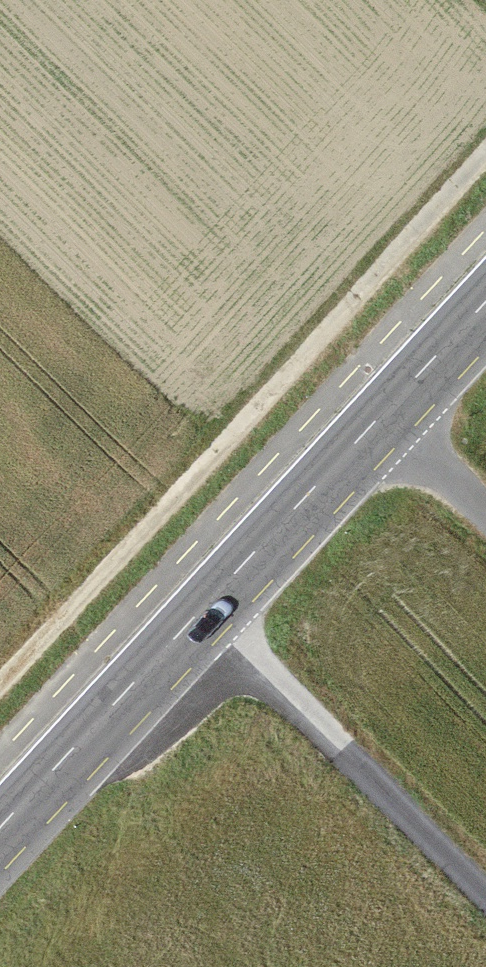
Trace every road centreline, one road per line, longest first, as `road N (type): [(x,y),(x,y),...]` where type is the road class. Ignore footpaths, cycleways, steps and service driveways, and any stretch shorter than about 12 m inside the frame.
road 1 (track): [(485,154),(0,680)]
road 2 (primary): [(0,827),(485,308)]

